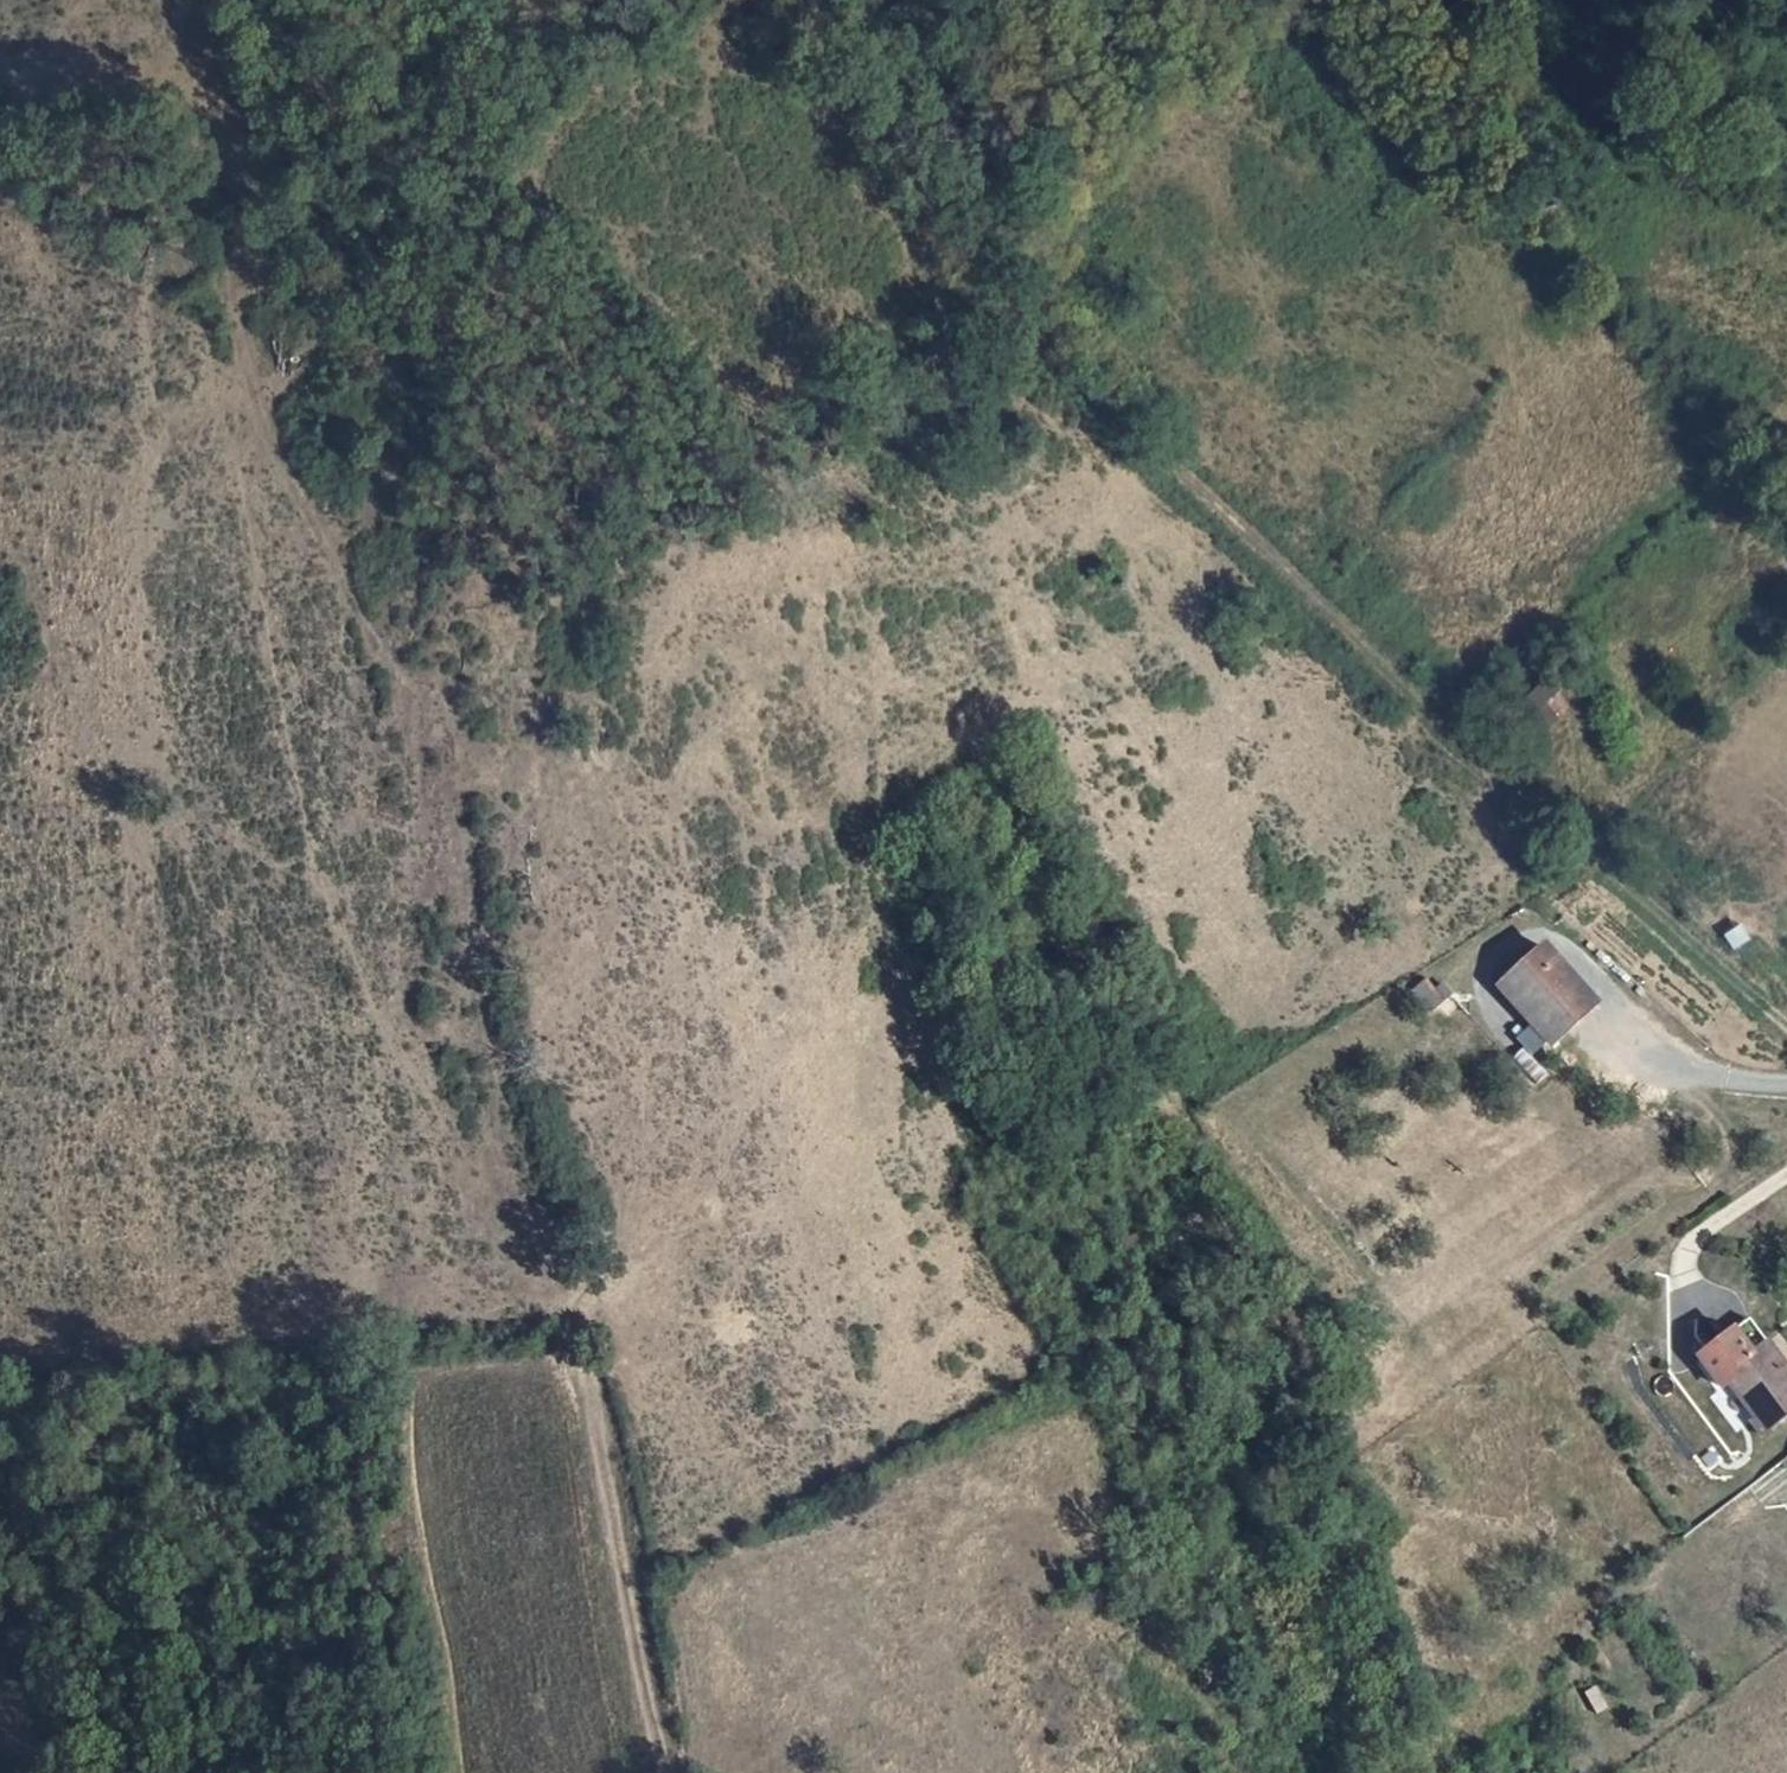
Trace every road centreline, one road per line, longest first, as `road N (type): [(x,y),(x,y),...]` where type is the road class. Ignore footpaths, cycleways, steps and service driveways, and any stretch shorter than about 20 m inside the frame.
road 1 (track): [(591,1380),(667,1772)]

